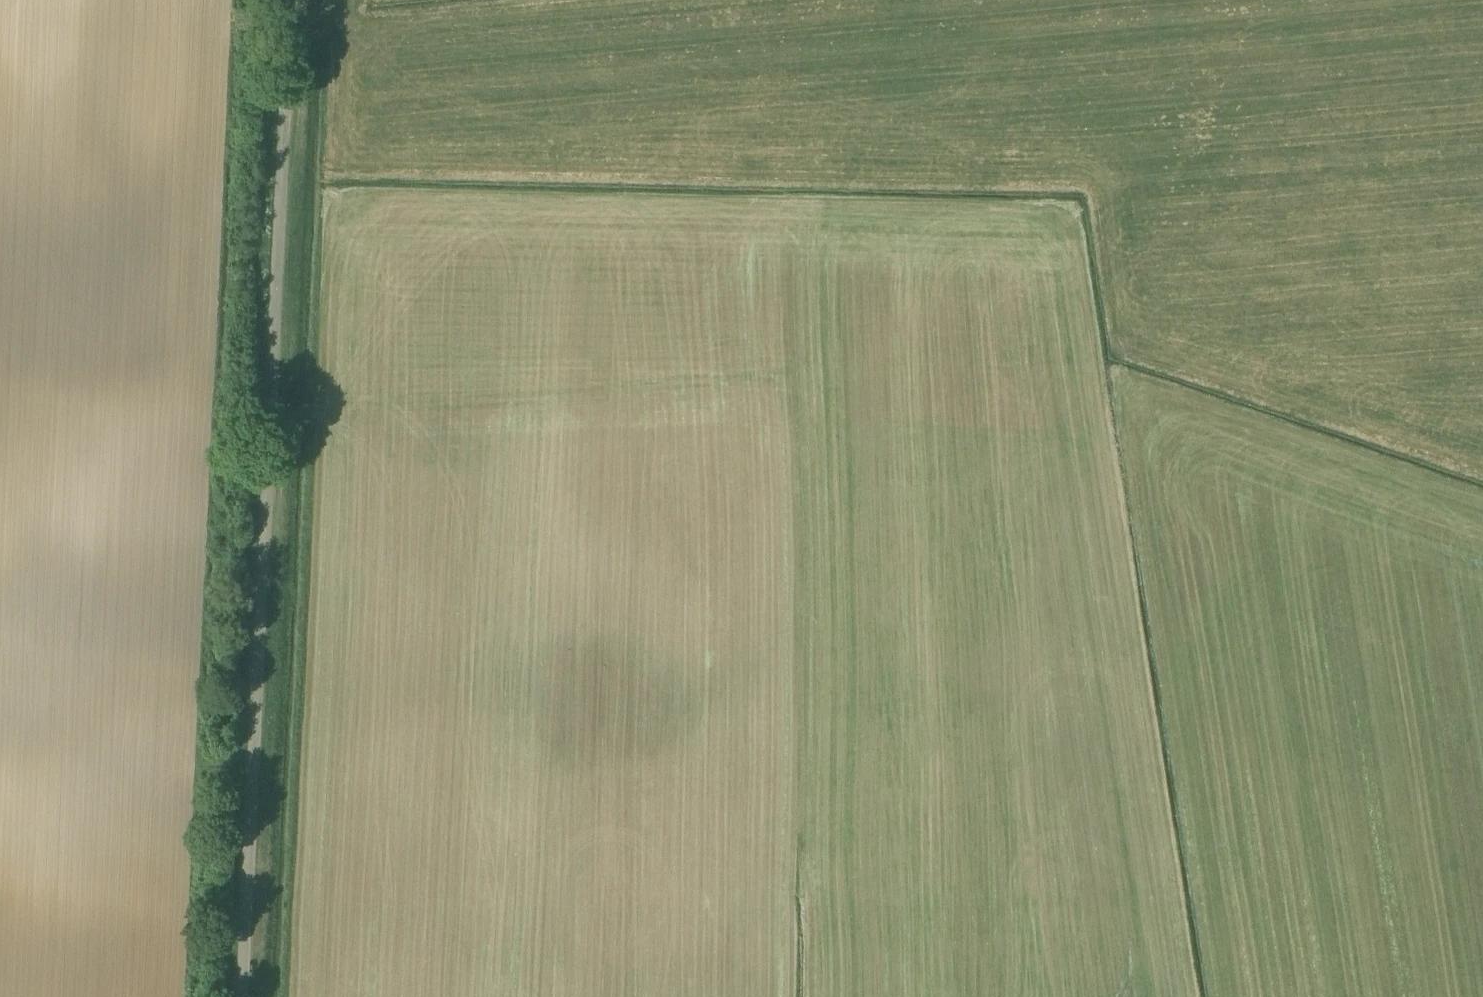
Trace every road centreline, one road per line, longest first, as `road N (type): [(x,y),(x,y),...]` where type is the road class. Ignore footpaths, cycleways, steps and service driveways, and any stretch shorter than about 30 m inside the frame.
road 1 (unclassified): [(231,996),(282,0)]

